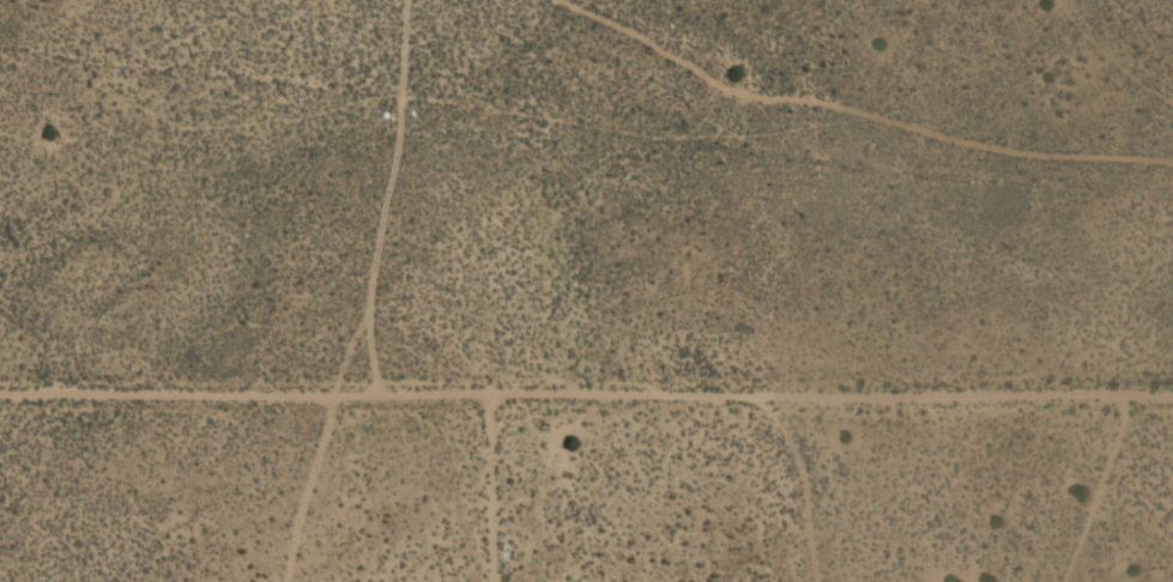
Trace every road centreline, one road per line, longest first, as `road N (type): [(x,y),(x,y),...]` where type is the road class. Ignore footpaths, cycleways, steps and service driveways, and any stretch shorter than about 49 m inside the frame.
road 1 (residential): [(1172,394),(0,395)]

